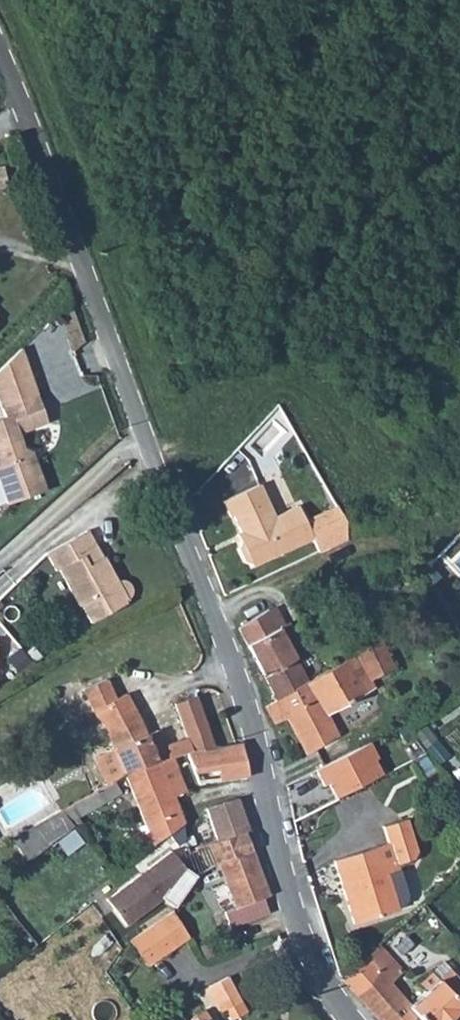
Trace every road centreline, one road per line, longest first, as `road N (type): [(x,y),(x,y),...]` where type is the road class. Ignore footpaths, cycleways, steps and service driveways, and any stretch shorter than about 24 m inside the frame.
road 1 (residential): [(8,51),(260,749),(306,943),(352,1019)]

